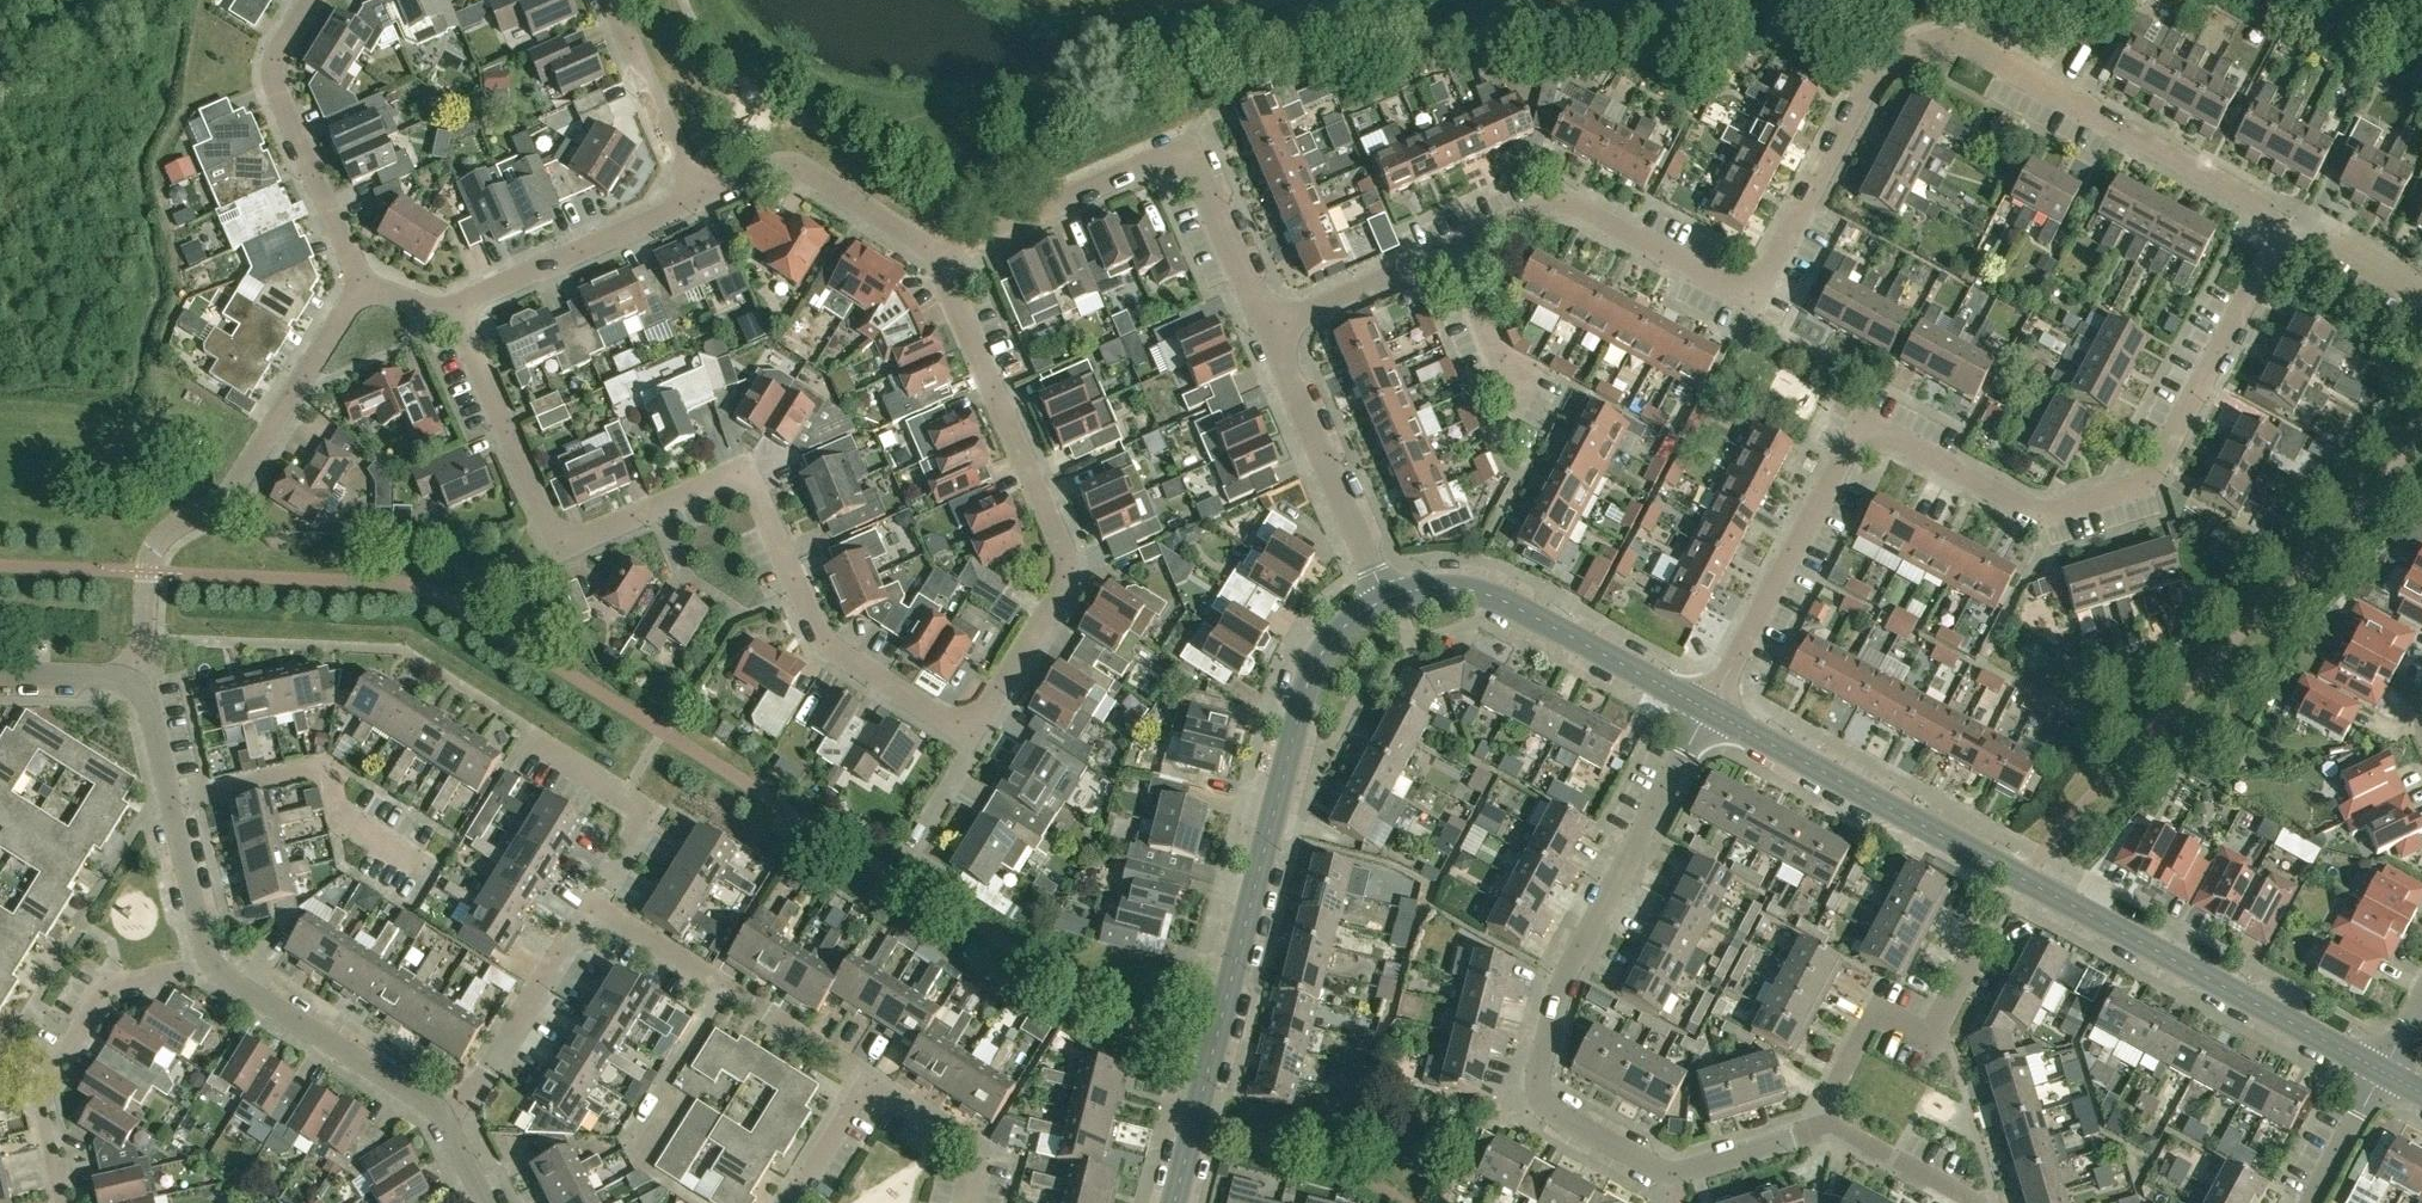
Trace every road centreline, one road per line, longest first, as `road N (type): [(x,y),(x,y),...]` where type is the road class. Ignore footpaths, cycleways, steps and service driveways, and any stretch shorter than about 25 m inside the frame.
road 1 (residential): [(1269,328),(1521,217),(1576,211),(1737,287),(1760,282),(1779,265),(1882,66),(1910,47),(1951,38),(2260,201),(2272,215)]
road 2 (residential): [(1707,713),(1851,445),(1894,444),(2022,510),(2061,510),(2126,482),(2167,444),(2275,242),(2272,215)]
road 3 (residential): [(974,739),(819,646),(751,483),(735,475),(569,539),(549,534),(458,323),(444,310)]
road 4 (tertiary): [(2384,1071),(1707,713)]
road 5 (residential): [(1812,1133),(1665,1172),(1552,1110),(1540,1093),(1569,970),(1707,713)]
road 6 (tertiary): [(1378,598),(1346,620),(1318,663),(1176,1202)]
road 7 (residential): [(974,739),(1065,572),(1061,535),(930,253)]
road 8 (residential): [(1269,328),(1183,145),(930,253)]
road 9 (residential): [(126,680),(145,637),(154,555),(233,491),(355,290)]
road 10 (tertiary): [(1707,713),(1486,596),(1378,598)]
road 11 (residential): [(61,1202),(44,1088),(89,1005),(116,983),(212,964)]
road 12 (residential): [(1812,1133),(1877,1010),(1931,1040),(1989,928)]
road 13 (residential): [(170,798),(322,772),(337,781),(336,814),(349,831),(432,876)]
road 14 (residential): [(866,1076),(594,910)]
road 15 (residential): [(355,290),(350,257),(275,82),(278,56),(307,0)]
road 16 (residential): [(1378,598),(1269,328)]
road 17 (residential): [(440,1117),(414,1091),(212,964)]
road 18 (residential): [(697,203),(444,310)]
road 19 (residential): [(594,910),(652,813),(526,737)]
road 20 (residential): [(930,253),(790,173),(697,203)]
road 21 (residential): [(697,203),(607,0)]
road 22 (residential): [(488,1066),(594,910)]
road 23 (residential): [(965,1202),(978,1150),(866,1076)]
road 24 (residential): [(1976,1202),(1837,1128),(1812,1133)]
road 25 (residential): [(2421,300),(2272,215)]
road 26 (residential): [(212,964),(170,798)]
road 27 (residential): [(783,1202),(866,1076)]
road 28 (residential): [(2384,1071),(2313,1202)]
road 29 (residential): [(908,854),(974,739)]
road 30 (residential): [(170,798),(146,699),(126,680)]
road 31 (residential): [(126,680),(0,671)]

